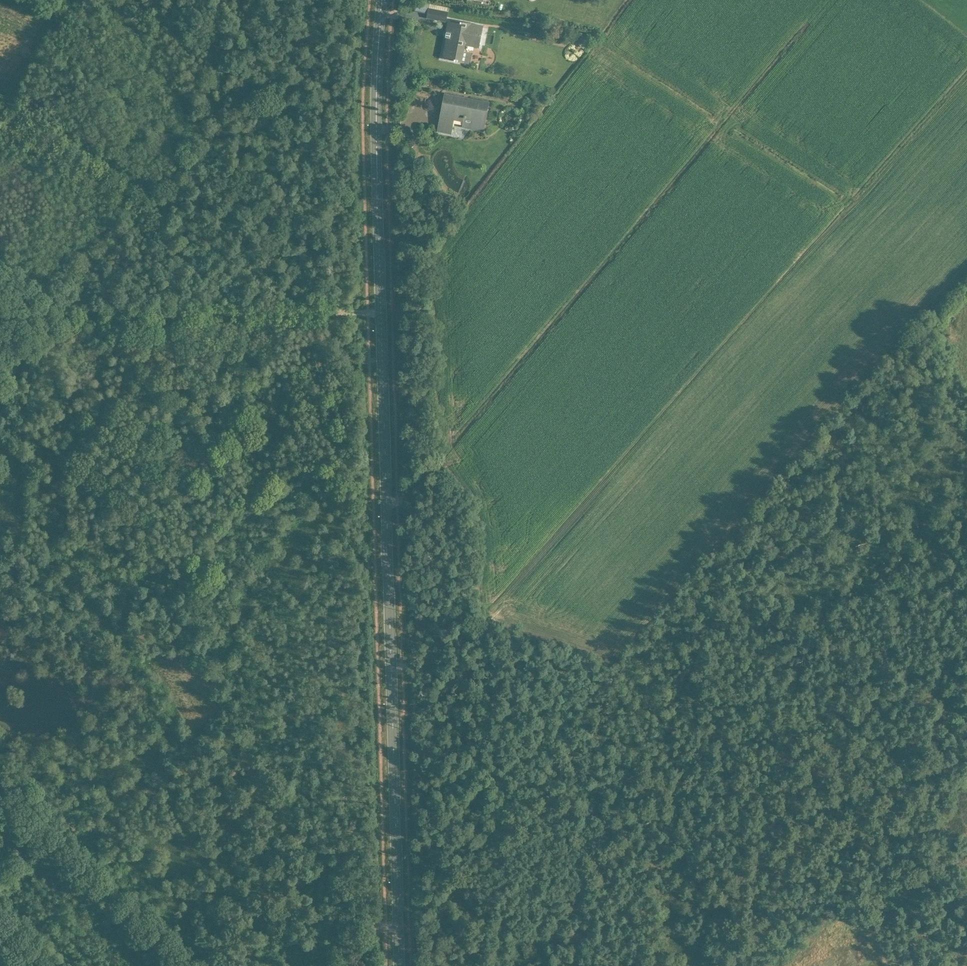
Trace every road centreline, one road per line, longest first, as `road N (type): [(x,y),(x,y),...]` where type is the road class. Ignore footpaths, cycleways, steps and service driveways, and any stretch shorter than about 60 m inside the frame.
road 1 (primary): [(401,965),(376,128),(383,0)]
road 2 (track): [(0,313),(380,306)]

